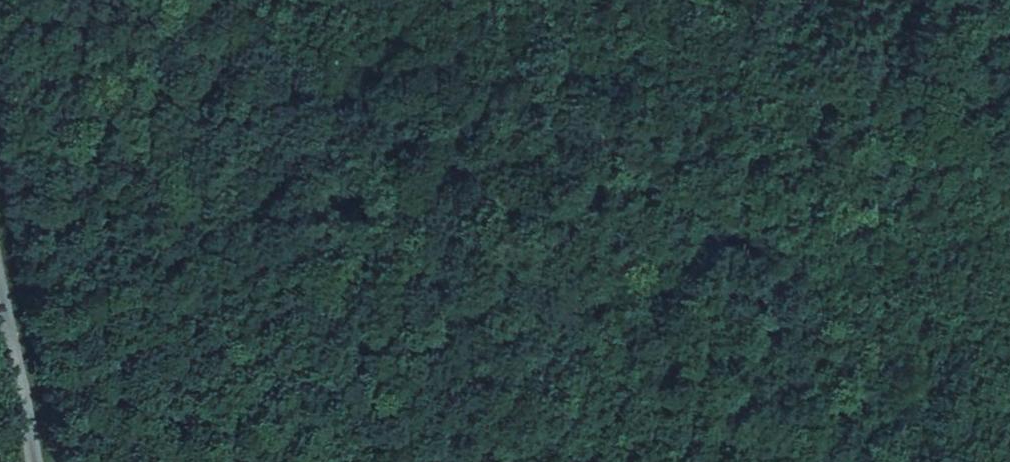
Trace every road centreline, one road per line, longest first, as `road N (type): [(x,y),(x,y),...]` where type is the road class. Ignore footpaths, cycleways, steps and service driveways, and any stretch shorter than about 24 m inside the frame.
road 1 (unclassified): [(0,306),(34,461)]

